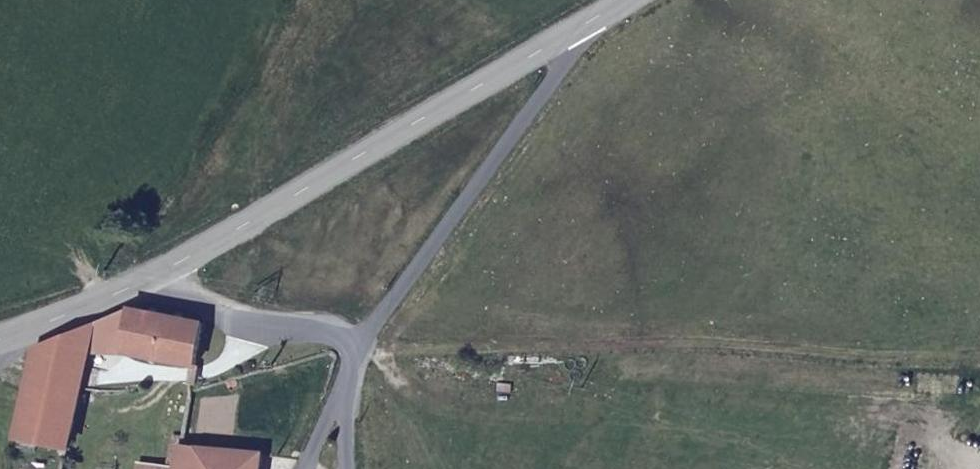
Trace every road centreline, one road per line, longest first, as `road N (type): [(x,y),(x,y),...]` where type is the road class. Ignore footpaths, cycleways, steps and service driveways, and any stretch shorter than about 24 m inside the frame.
road 1 (tertiary): [(138,283),(594,17)]
road 2 (unclassified): [(358,351),(594,17)]
road 3 (unclassified): [(358,351),(138,283)]
road 4 (tertiary): [(0,330),(138,283)]
road 5 (unclassified): [(358,351),(342,410),(348,468)]

